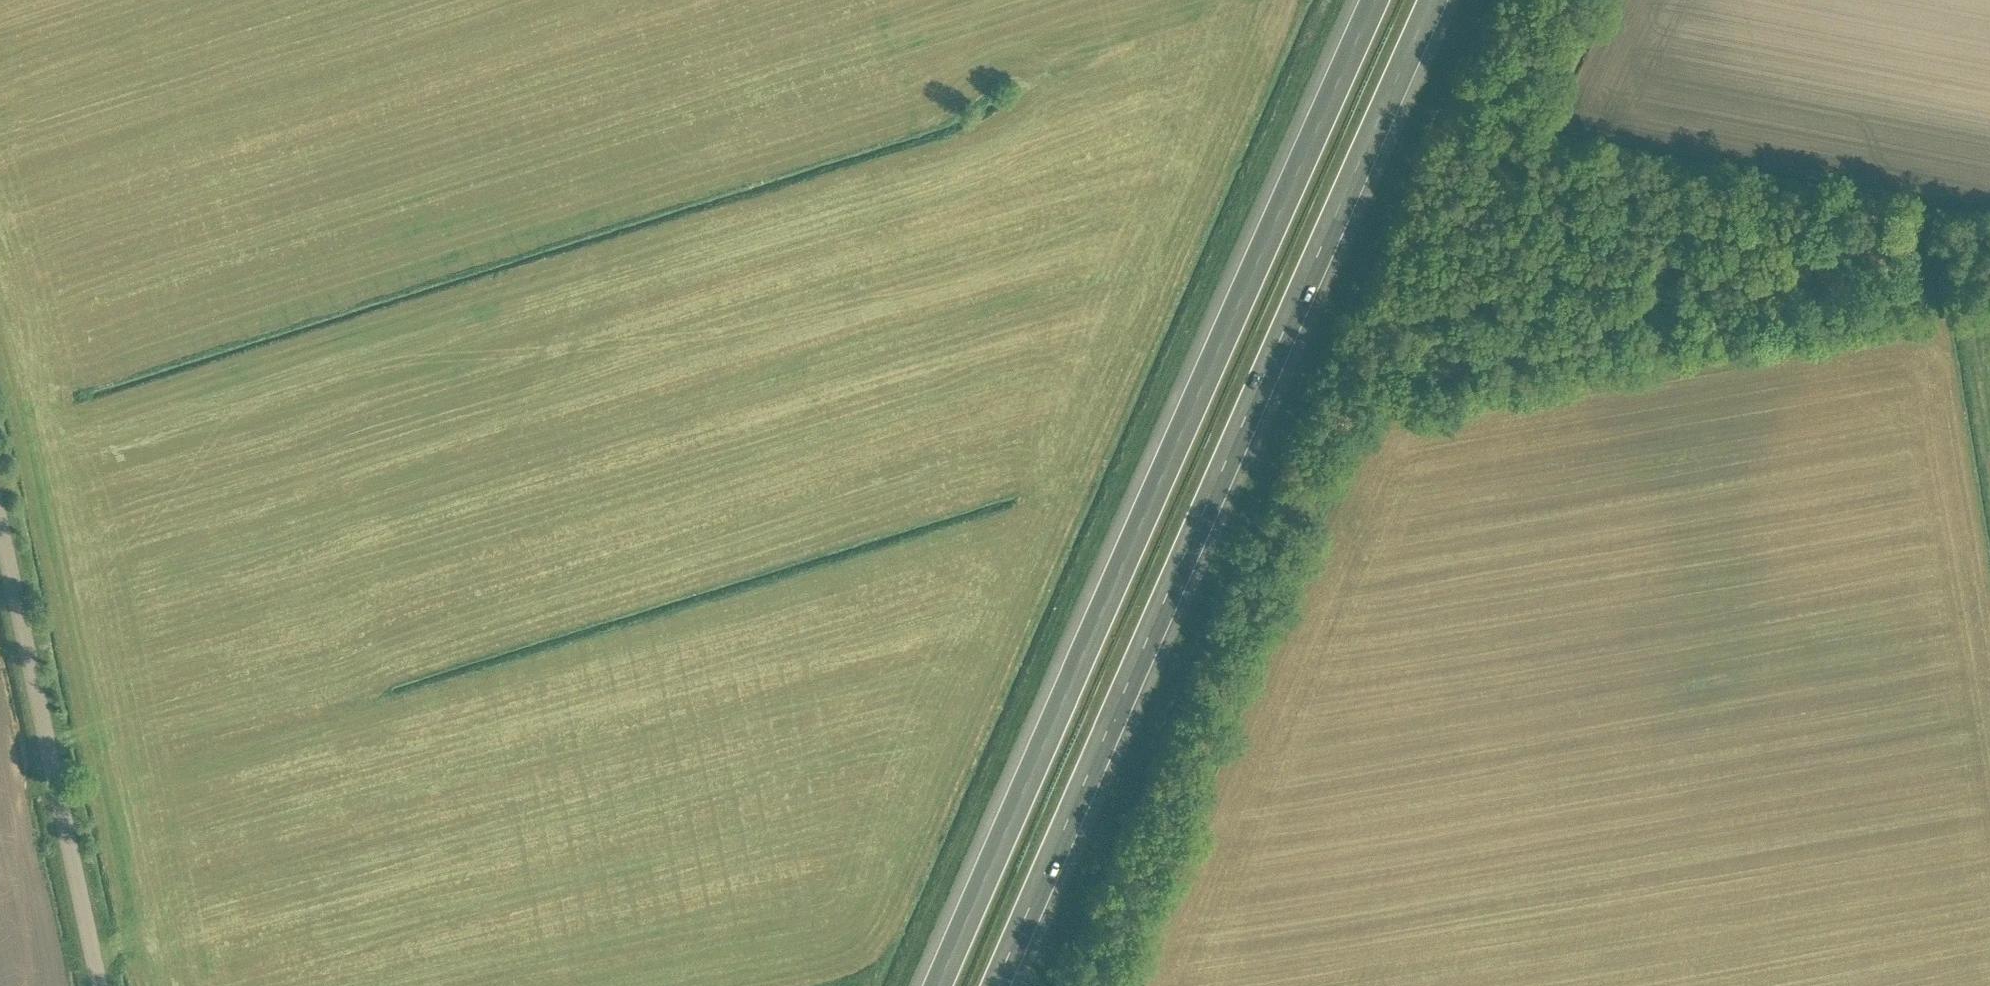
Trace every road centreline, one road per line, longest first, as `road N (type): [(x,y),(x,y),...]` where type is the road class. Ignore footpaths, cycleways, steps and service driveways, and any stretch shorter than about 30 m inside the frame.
road 1 (motorway): [(996,985),(1434,0)]
road 2 (motorway): [(1375,0),(938,985)]
road 3 (unclassified): [(98,985),(0,528)]

